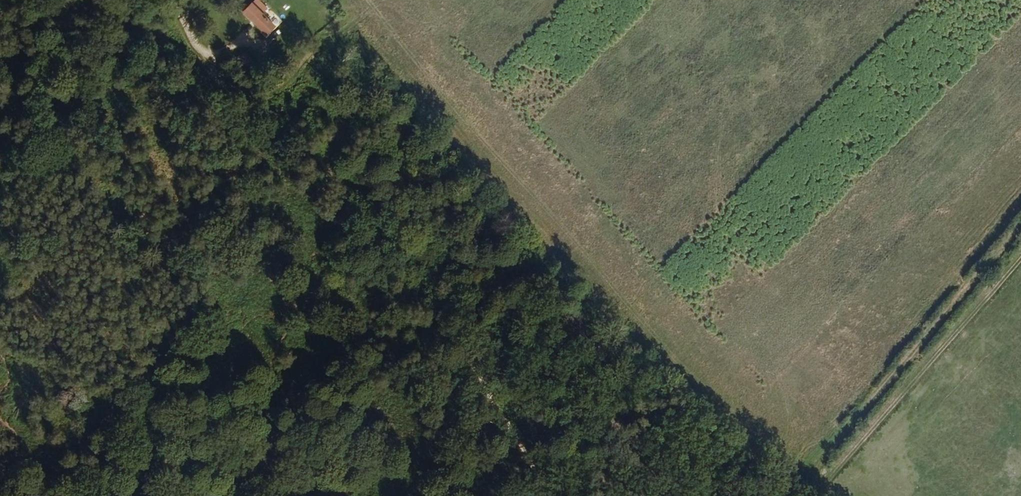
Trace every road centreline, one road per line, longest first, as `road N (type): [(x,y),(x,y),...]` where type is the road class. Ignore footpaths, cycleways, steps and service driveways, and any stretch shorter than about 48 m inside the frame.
road 1 (track): [(178,0),(441,299),(569,495)]
road 2 (track): [(786,495),(1020,227)]

